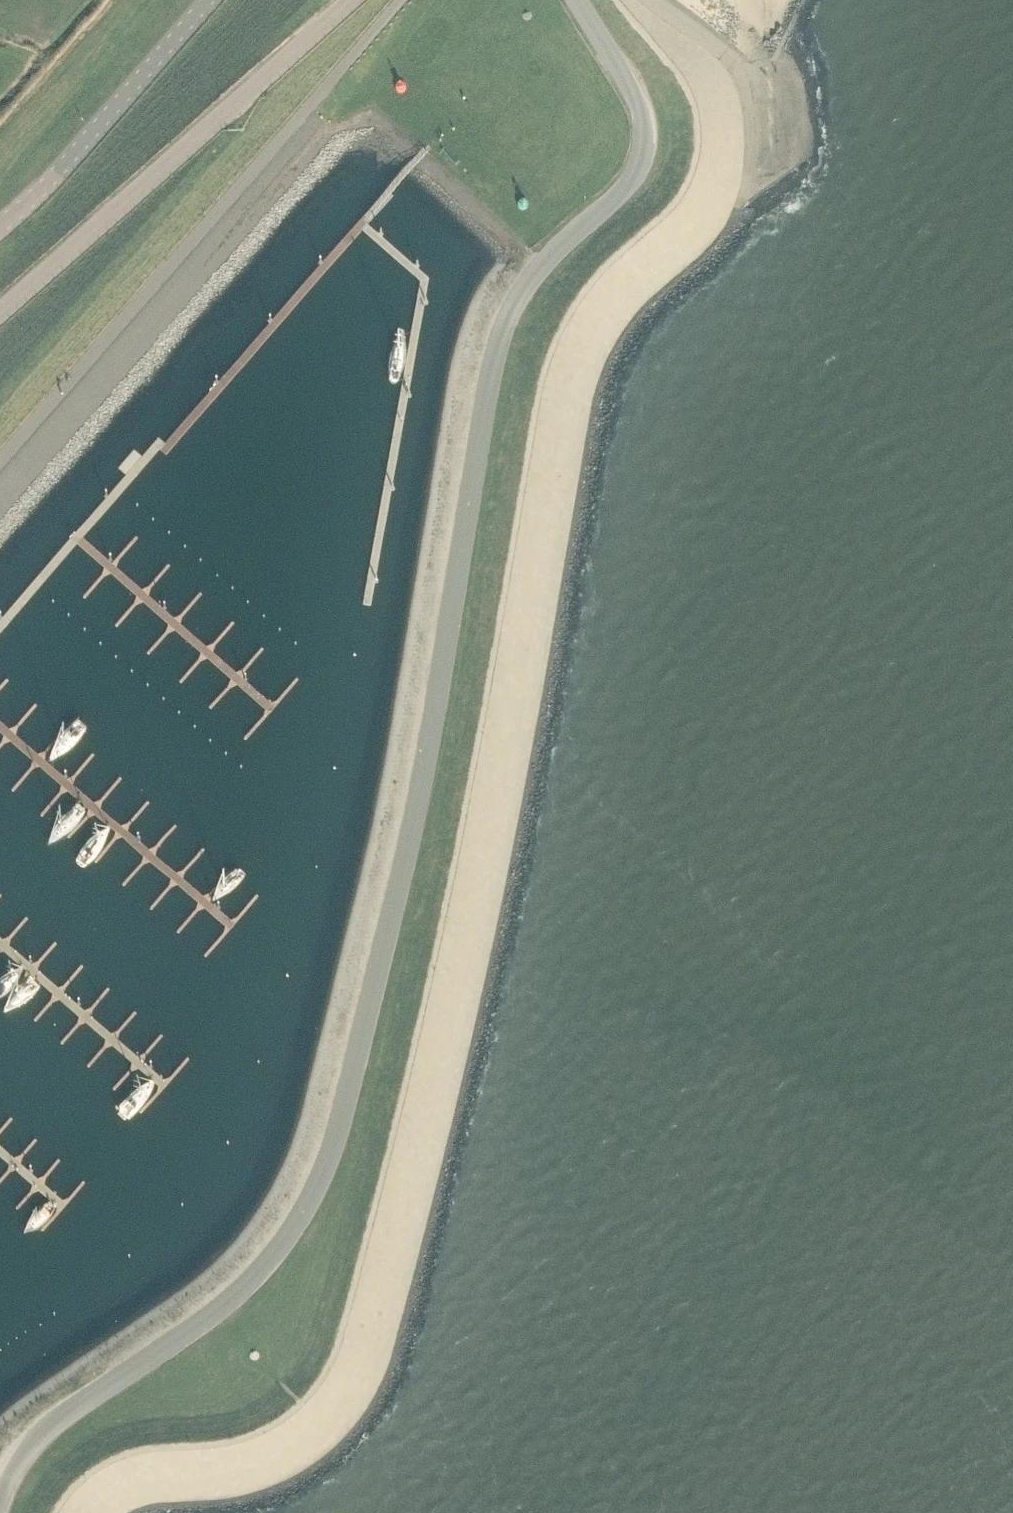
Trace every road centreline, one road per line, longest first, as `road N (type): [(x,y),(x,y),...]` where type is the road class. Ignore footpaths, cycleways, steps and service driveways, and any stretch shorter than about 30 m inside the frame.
road 1 (tertiary): [(0,228),(208,0)]

